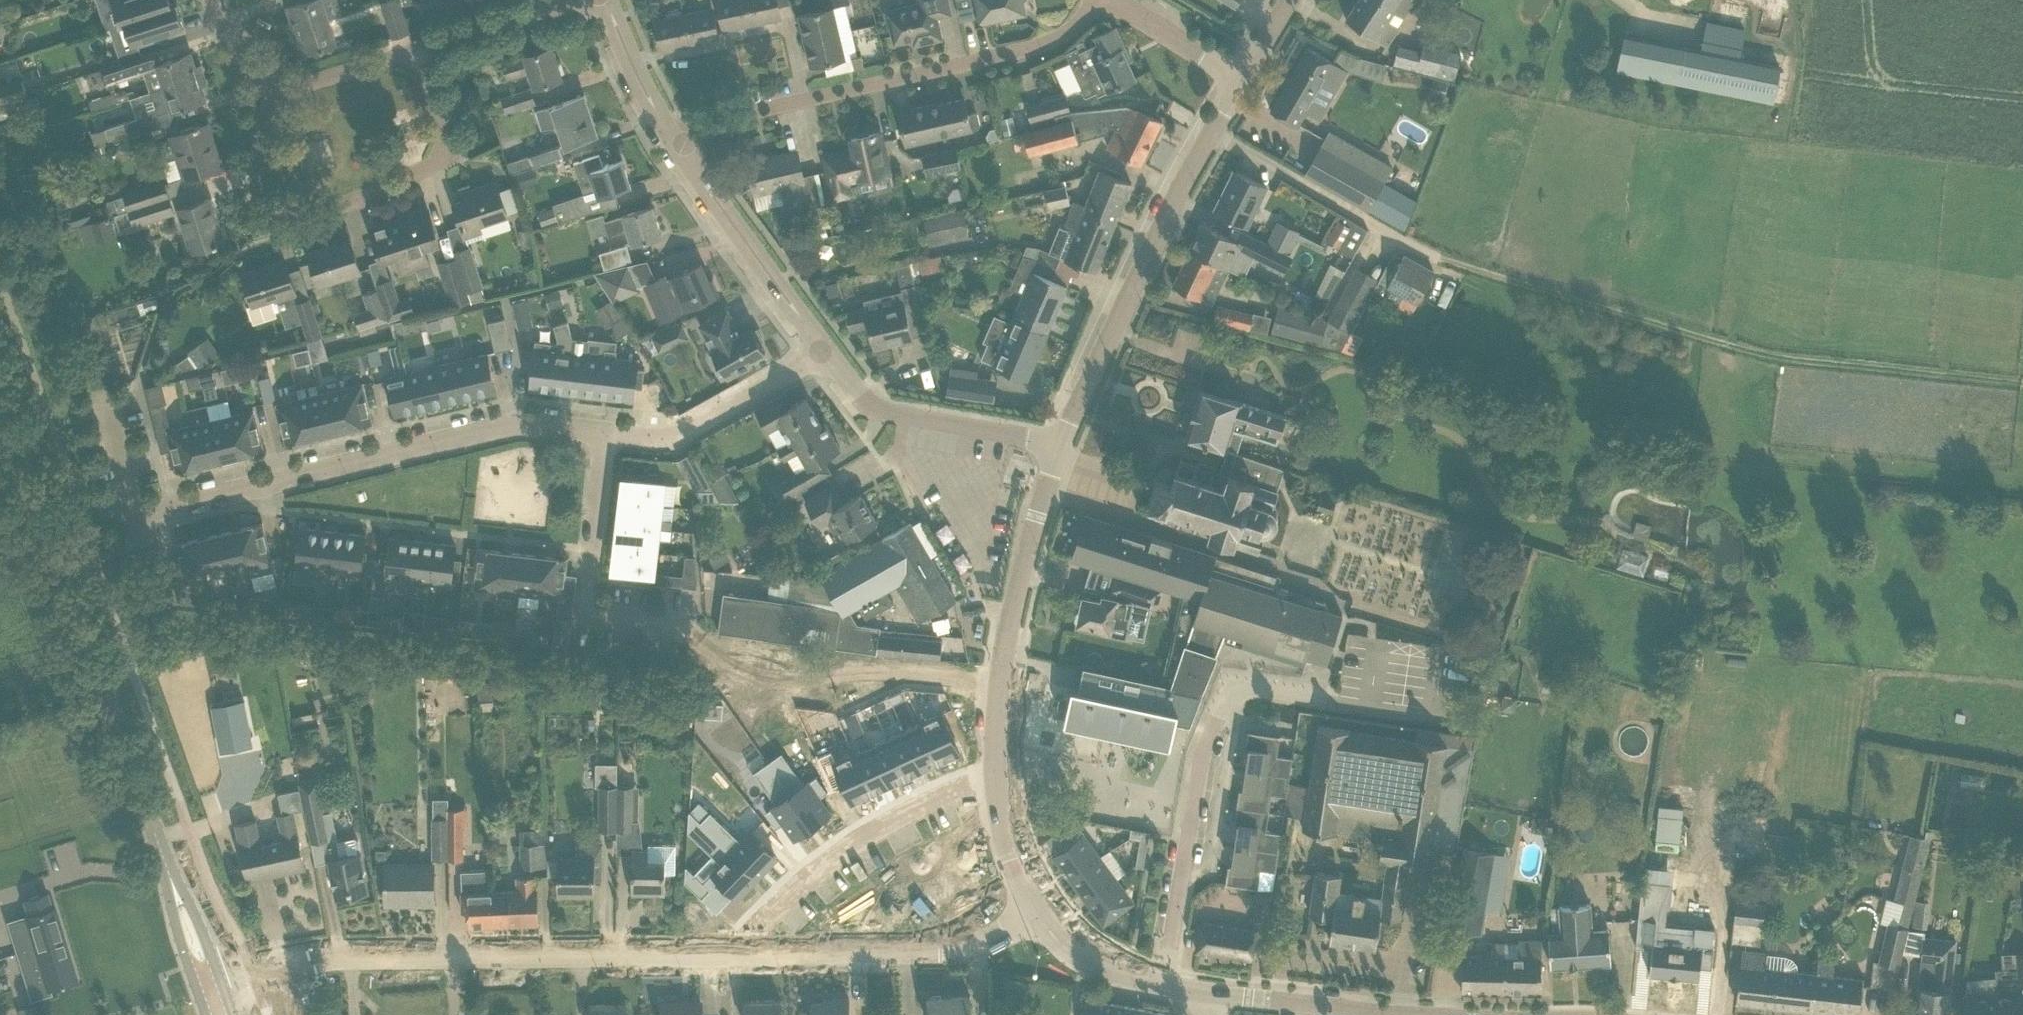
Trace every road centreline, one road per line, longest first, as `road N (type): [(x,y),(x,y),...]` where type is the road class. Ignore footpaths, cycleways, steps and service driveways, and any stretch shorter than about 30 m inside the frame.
road 1 (residential): [(606,427),(519,425),(157,515),(142,512),(105,409)]
road 2 (tertiary): [(222,985),(334,958),(741,952)]
road 3 (tertiary): [(171,876),(0,392)]
road 4 (residential): [(668,130),(1044,43),(1094,0)]
road 5 (residential): [(272,90),(253,148),(254,197),(264,212),(284,216),(444,151),(423,50)]
road 6 (unclassified): [(1055,445),(1143,256),(1244,82)]
road 7 (unclassified): [(995,771),(992,723),(1009,606),(1055,445)]
road 8 (residential): [(741,952),(791,889),(886,820),(995,771)]
road 9 (tertiary): [(741,952),(961,949),(1036,917)]
road 10 (residential): [(1219,716),(1197,772),(1163,984)]
road 11 (residential): [(822,350),(668,130)]
road 12 (residential): [(1055,445),(866,406),(822,350)]
road 13 (residential): [(822,350),(688,429),(606,427)]
road 14 (tertiary): [(1411,1014),(1207,993)]
road 15 (residential): [(606,427),(593,461),(586,602)]
road 16 (residential): [(272,90),(297,90),(423,50)]
road 17 (unclassified): [(1036,917),(1011,868),(995,771)]
road 18 (residential): [(1244,82),(1117,0)]
road 19 (tertiary): [(1163,984),(1075,956),(1036,917)]
road 20 (residential): [(668,130),(607,0)]
road 21 (residential): [(423,50),(539,11)]
road 22 (tertiary): [(171,876),(176,929),(198,993)]
road 23 (tertiary): [(222,985),(171,876)]

